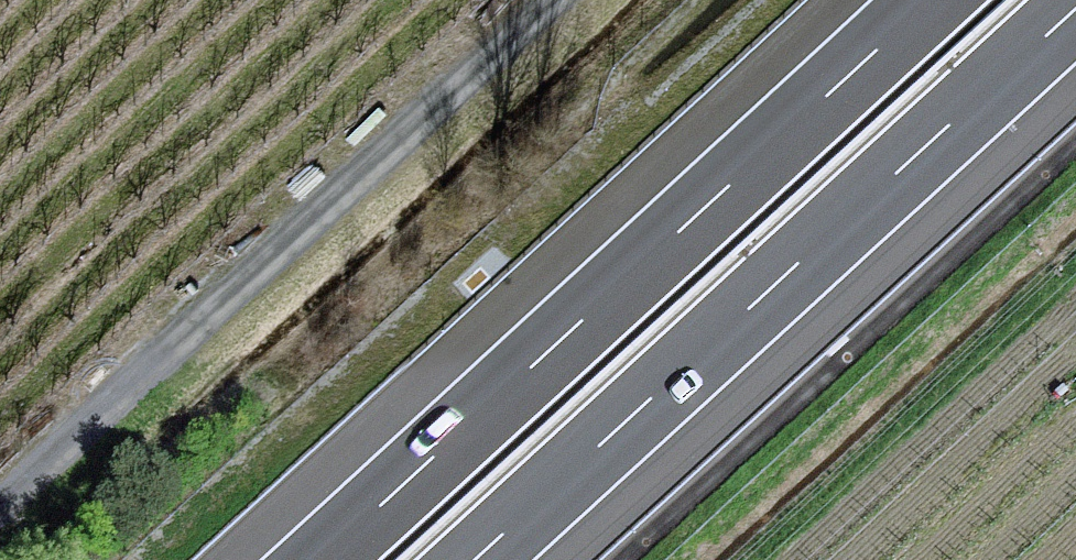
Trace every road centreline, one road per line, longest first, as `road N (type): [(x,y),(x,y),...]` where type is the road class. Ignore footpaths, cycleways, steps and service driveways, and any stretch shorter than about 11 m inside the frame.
road 1 (motorway): [(930,0),(319,559)]
road 2 (motorway): [(476,559),(1075,9)]
road 3 (track): [(557,0),(0,503)]

